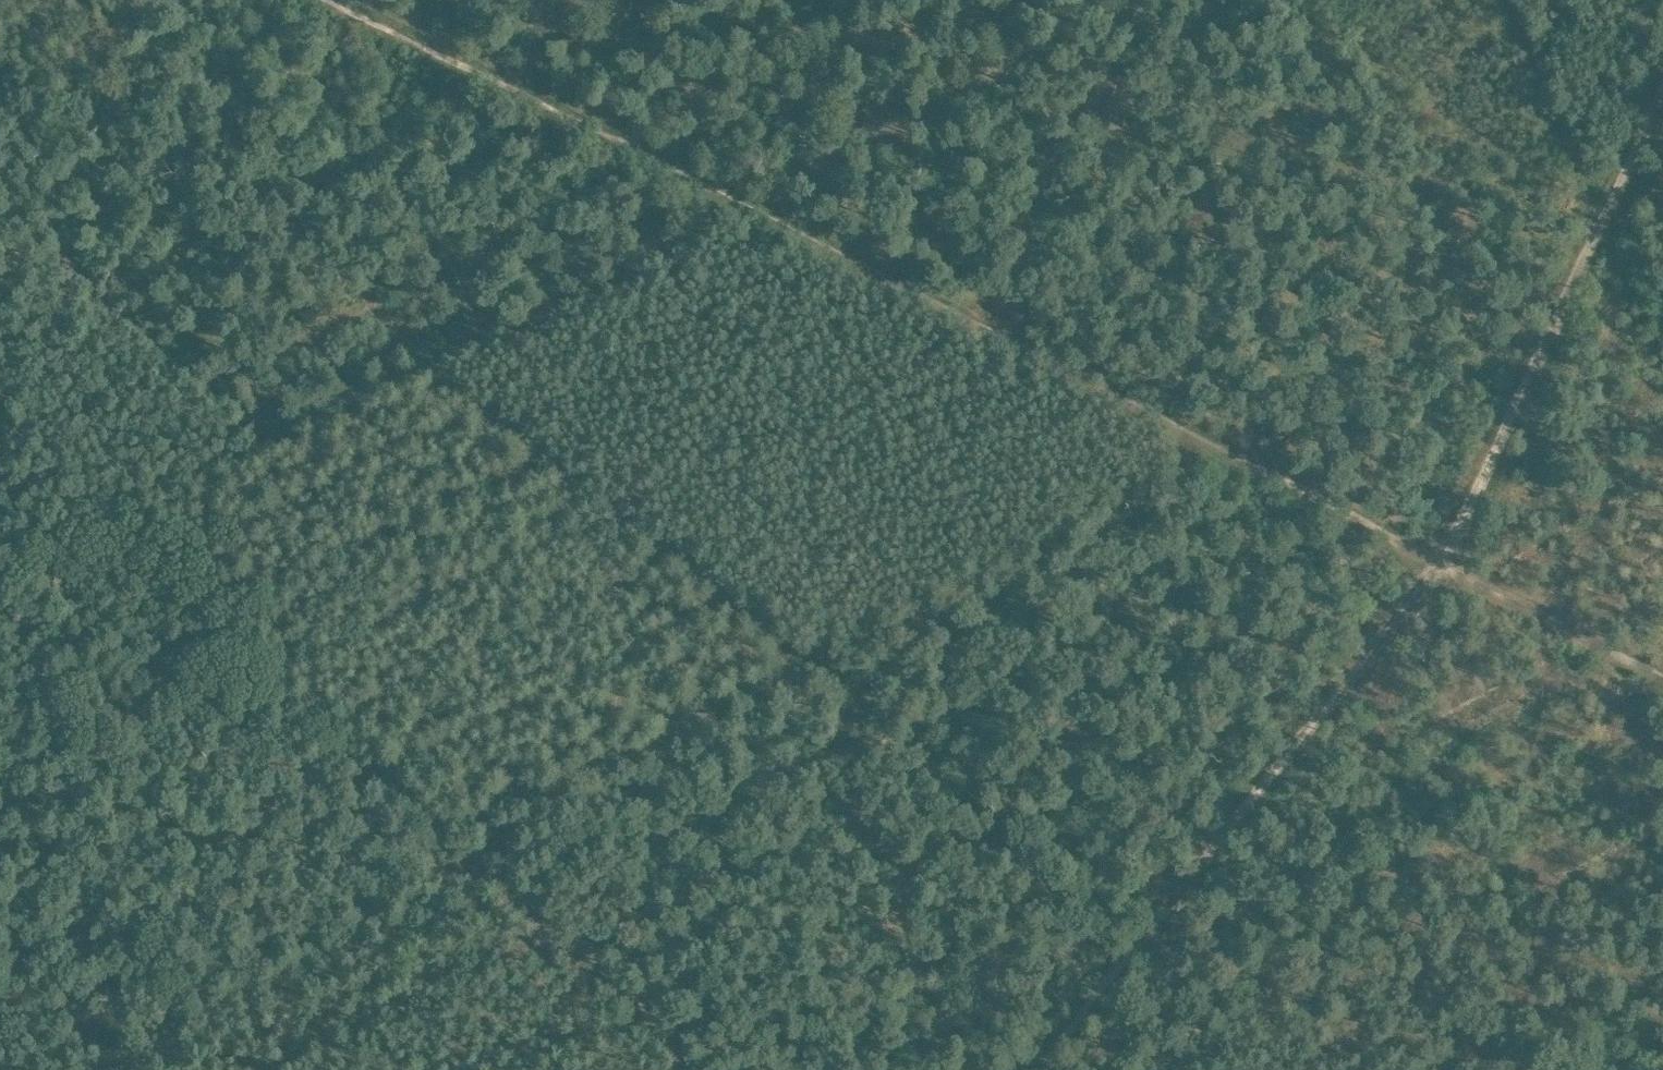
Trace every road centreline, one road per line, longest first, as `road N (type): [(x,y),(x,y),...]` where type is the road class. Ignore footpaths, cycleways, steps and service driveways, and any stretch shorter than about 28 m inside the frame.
road 1 (track): [(1168,904),(1511,428),(1662,111)]
road 2 (track): [(0,558),(422,346)]
road 3 (track): [(728,193),(1114,0)]

